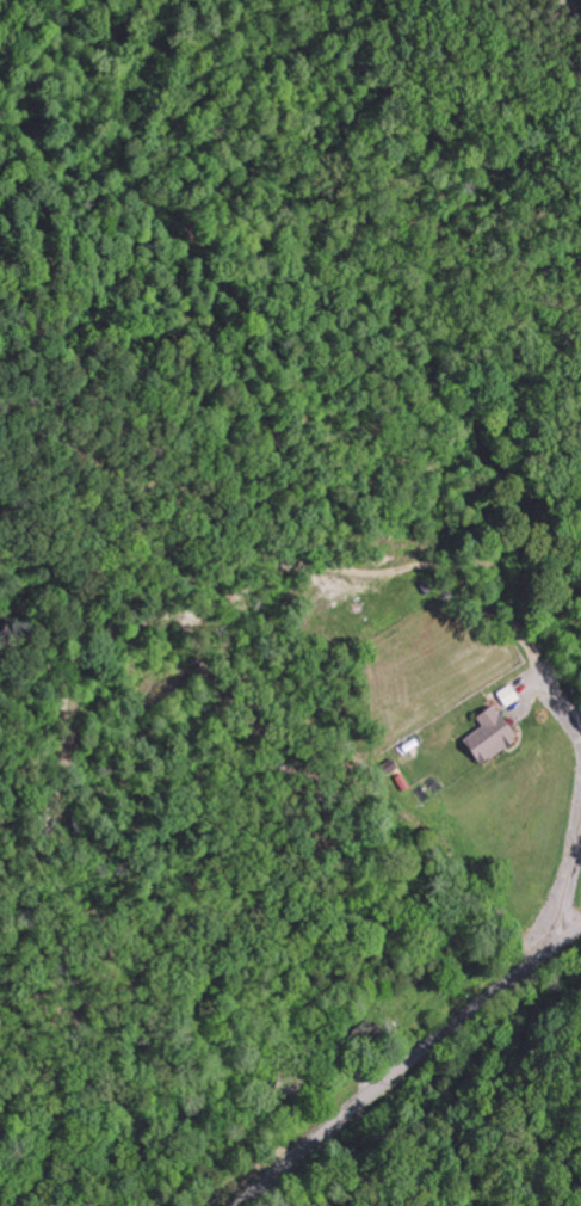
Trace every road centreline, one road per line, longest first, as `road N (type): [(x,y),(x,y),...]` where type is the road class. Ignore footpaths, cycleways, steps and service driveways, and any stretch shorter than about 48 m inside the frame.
road 1 (residential): [(245,1205),(580,932)]

